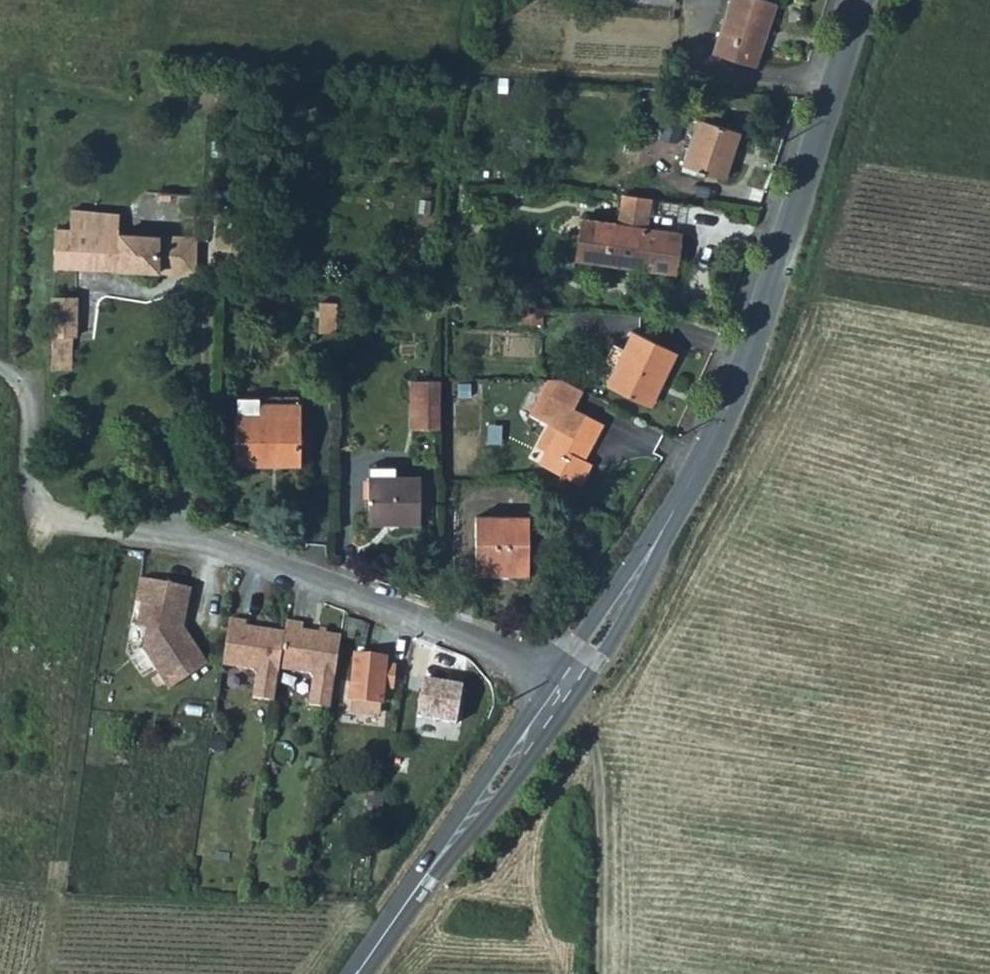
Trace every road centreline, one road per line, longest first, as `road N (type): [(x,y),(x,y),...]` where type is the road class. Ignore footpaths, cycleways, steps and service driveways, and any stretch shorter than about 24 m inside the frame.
road 1 (secondary): [(569,683),(716,432),(857,0)]
road 2 (unclassified): [(569,683),(479,638),(342,589),(202,546),(82,527)]
road 3 (secondary): [(367,973),(569,683)]
road 4 (track): [(554,704),(589,738),(597,794),(596,973)]

